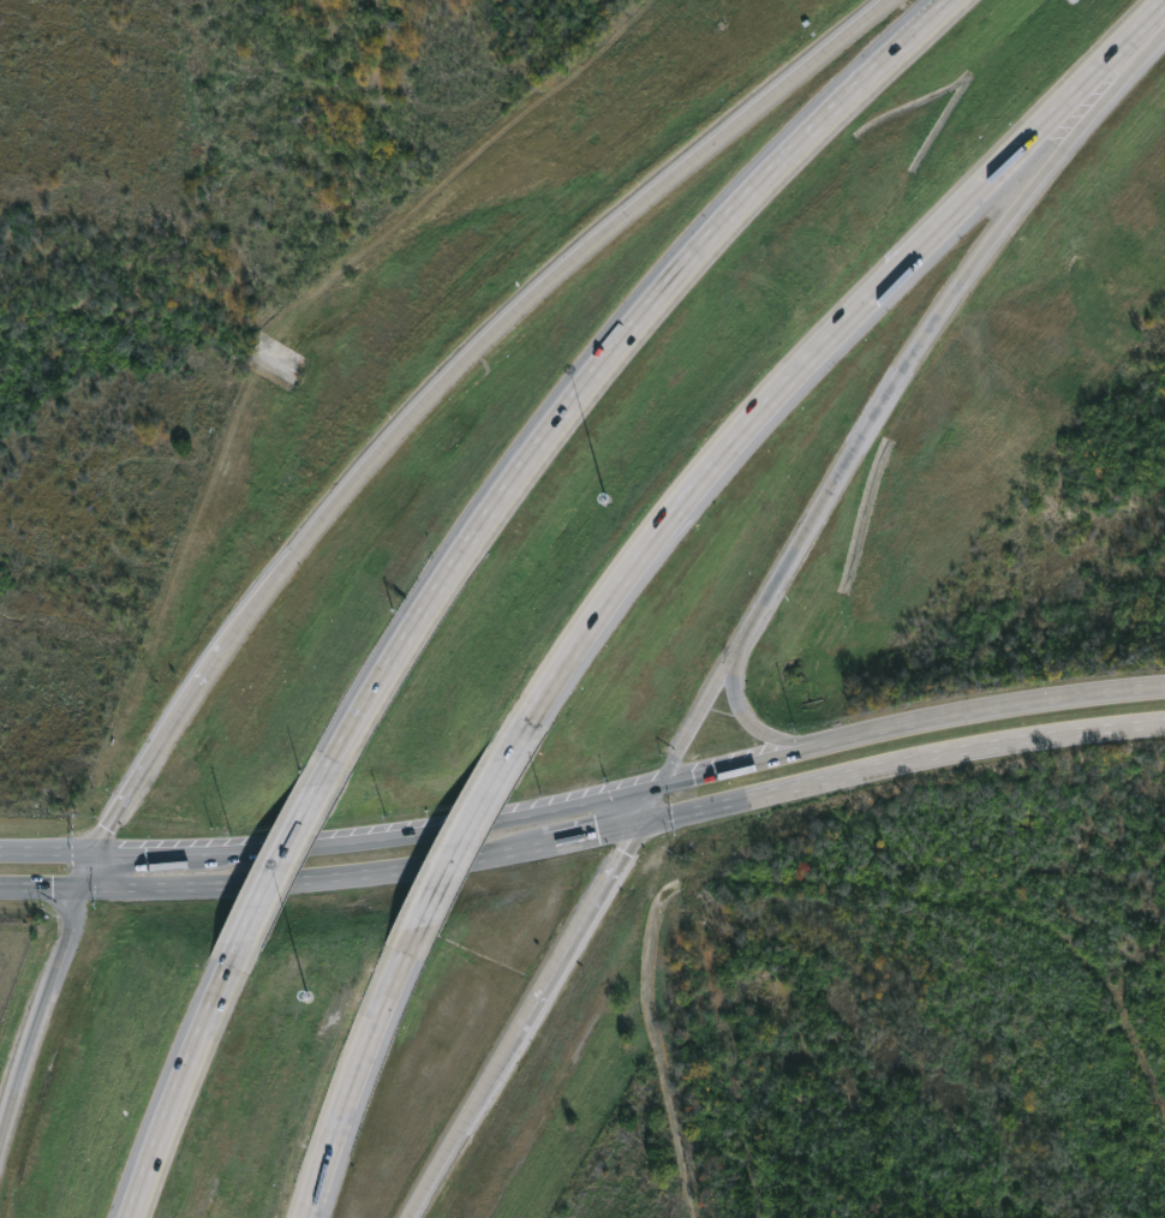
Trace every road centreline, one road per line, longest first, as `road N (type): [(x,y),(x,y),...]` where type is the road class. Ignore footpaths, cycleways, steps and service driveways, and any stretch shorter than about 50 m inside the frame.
road 1 (motorway): [(949,0),(729,214),(615,347),(458,562),(325,784)]
road 2 (motorway): [(886,0),(497,326),(335,497),(223,643)]
road 3 (motorway): [(516,750),(609,604),(729,444),(1106,58)]
road 4 (motorway): [(659,781),(901,369),(1062,149)]
road 5 (primary): [(643,820),(1023,744),(1164,728)]
road 6 (primary): [(659,781),(514,818),(204,850)]
road 7 (primary): [(83,885),(322,876),(540,843)]
road 8 (motorway): [(305,1217),(339,1117),(420,929)]
road 9 (motorway): [(244,942),(130,1217)]
road 10 (motorway): [(514,1037),(643,820)]
road 11 (motorway): [(223,643),(95,852)]
road 12 (motorway): [(83,885),(16,1085)]
road 13 (motorway): [(406,1217),(514,1037)]
road 14 (primary): [(1164,692),(961,717)]
road 15 (motorway): [(420,929),(516,750)]
road 16 (primary): [(853,742),(659,781)]
road 17 (motorway): [(853,742),(785,740),(751,727),(734,699),(735,651)]
road 18 (motorway): [(325,784),(244,942)]

